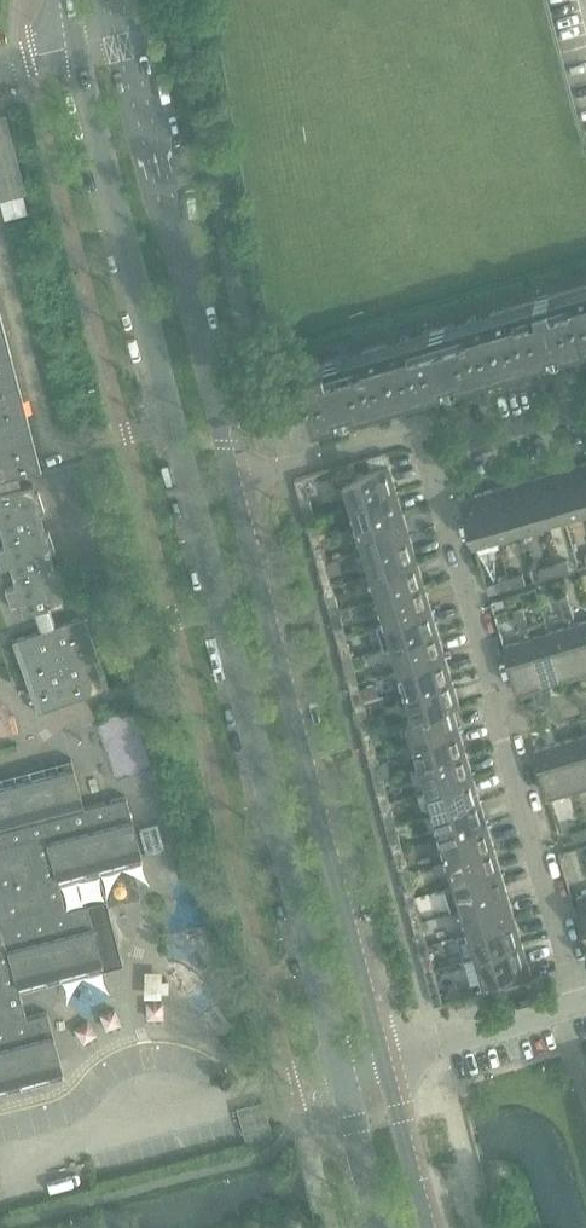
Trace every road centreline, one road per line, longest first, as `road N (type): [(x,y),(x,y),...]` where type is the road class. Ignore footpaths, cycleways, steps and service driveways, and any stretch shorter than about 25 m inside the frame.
road 1 (tertiary): [(72,0),(340,1067)]
road 2 (tertiary): [(386,1055),(235,483)]
road 3 (tertiary): [(235,483),(115,0)]
road 4 (residential): [(581,1004),(504,726)]
road 5 (residential): [(504,726),(430,455)]
road 6 (residential): [(235,483),(422,429),(430,455)]
road 7 (residential): [(386,1055),(581,1004)]
road 8 (tertiary): [(430,1227),(386,1055)]
road 9 (tertiary): [(340,1067),(381,1227)]
road 10 (residential): [(430,455),(585,410)]

